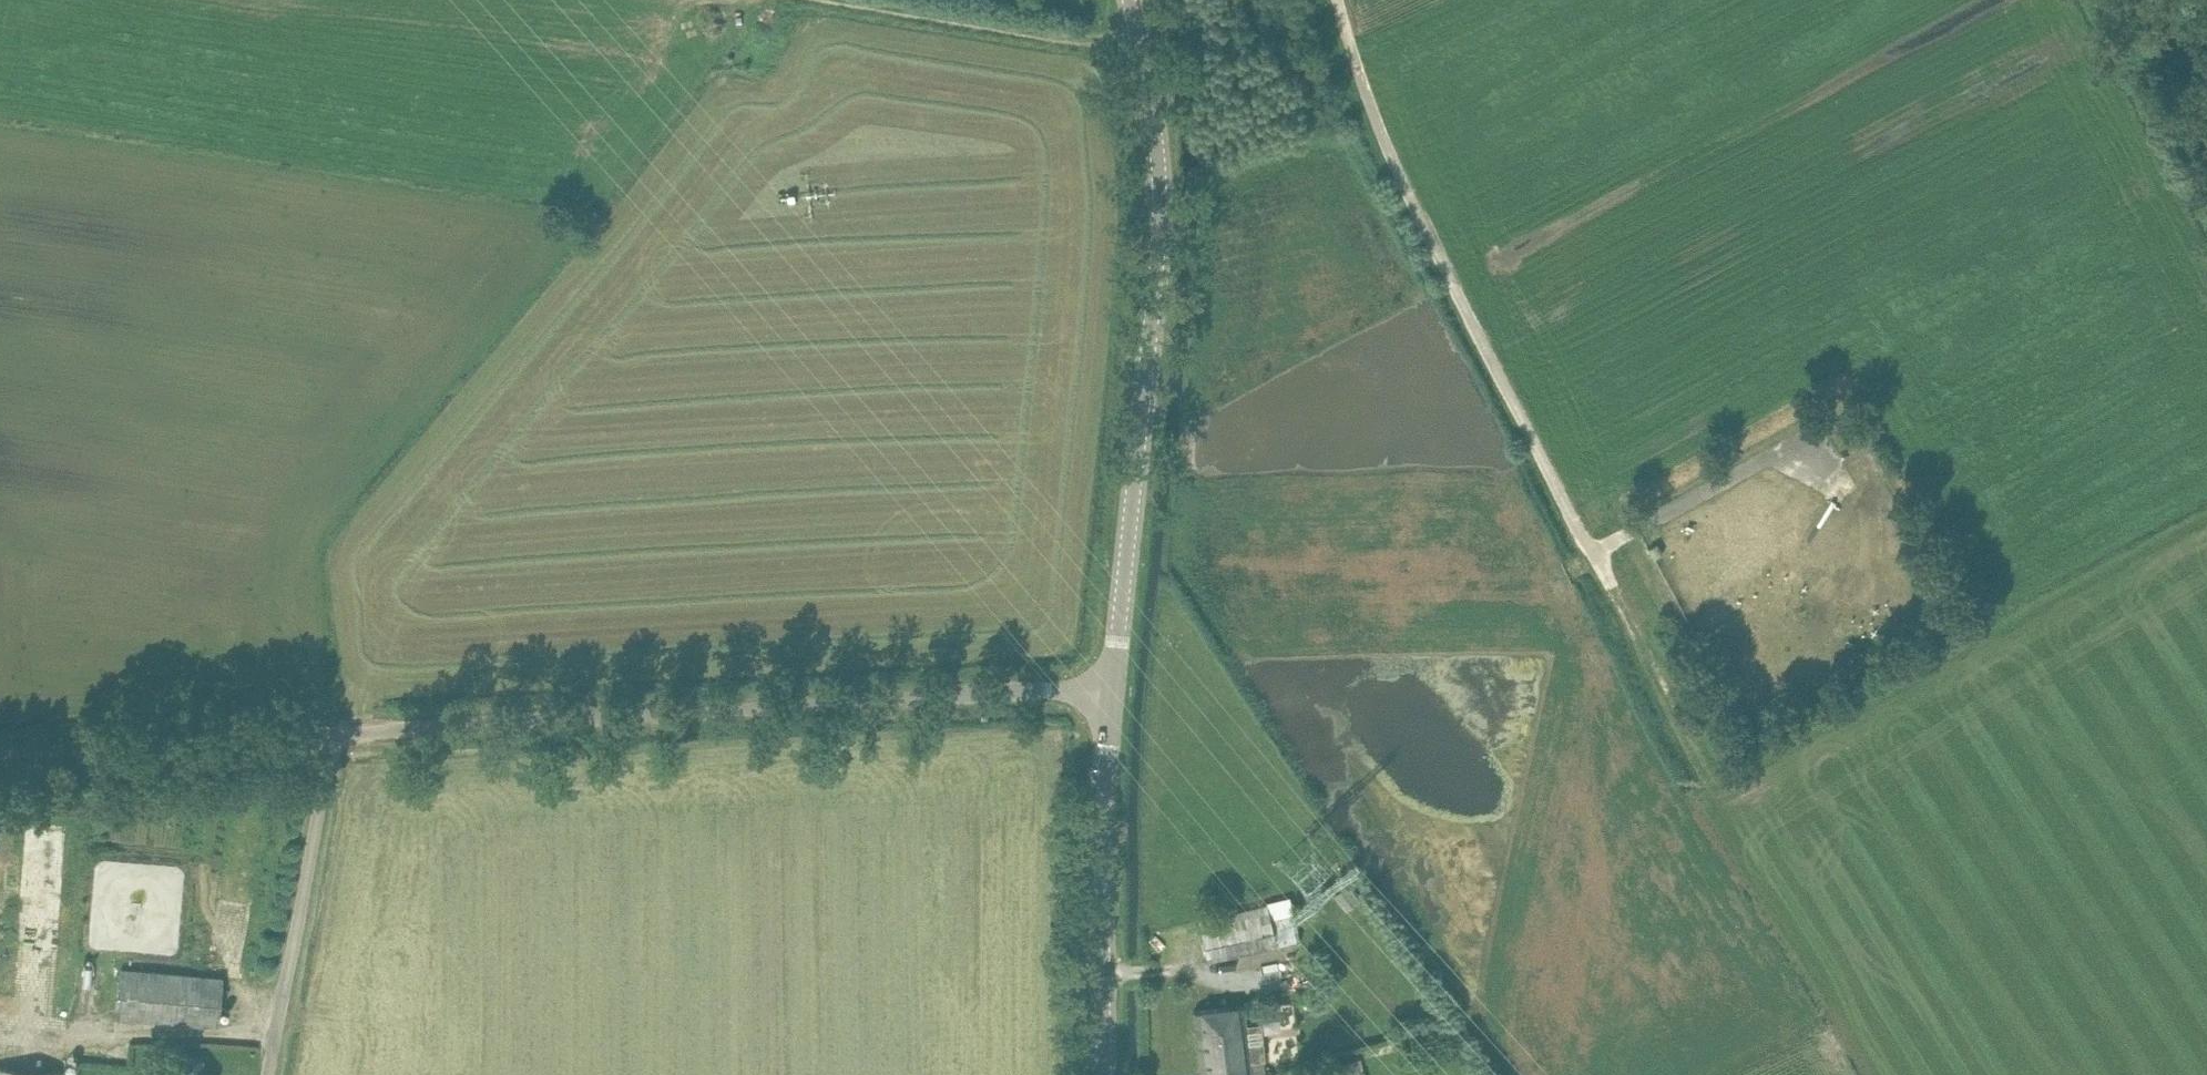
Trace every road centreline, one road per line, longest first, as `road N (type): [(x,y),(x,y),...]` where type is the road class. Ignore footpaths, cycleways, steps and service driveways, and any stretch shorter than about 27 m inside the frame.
road 1 (unclassified): [(330,733),(1111,686)]
road 2 (tertiary): [(1111,686),(1161,213),(1130,0)]
road 3 (tertiary): [(1107,1074),(1103,811),(1111,686)]
road 4 (unclassified): [(265,1074),(330,733)]
road 5 (unclassified): [(330,733),(0,753)]
road 6 (track): [(1139,40),(867,0)]

